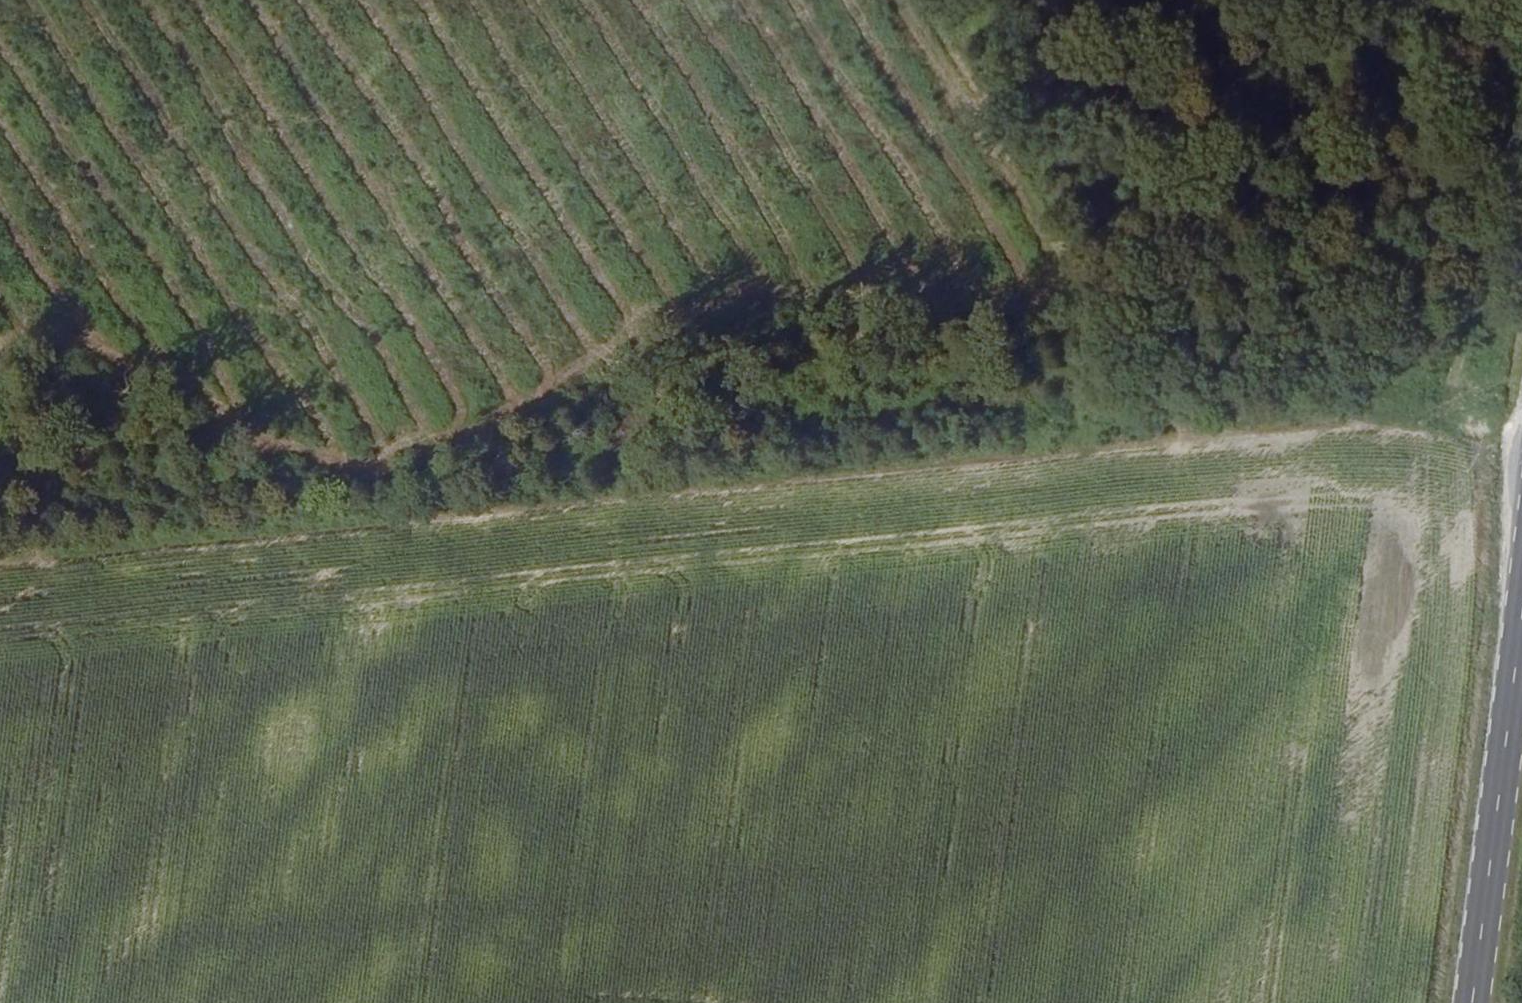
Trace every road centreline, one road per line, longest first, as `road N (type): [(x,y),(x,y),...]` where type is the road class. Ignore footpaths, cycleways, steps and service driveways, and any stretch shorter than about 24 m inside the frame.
road 1 (primary): [(1521,621),(1472,1002)]
road 2 (track): [(901,0),(1080,277)]

